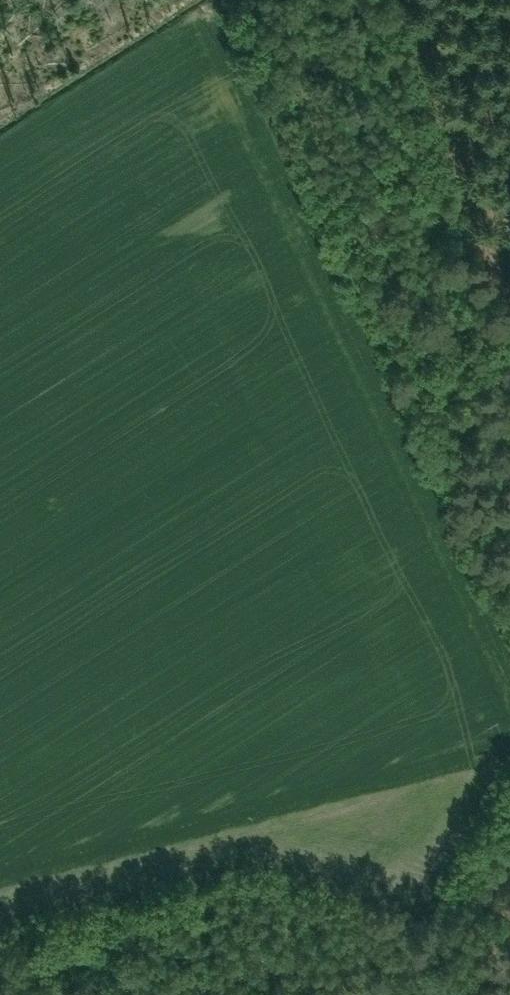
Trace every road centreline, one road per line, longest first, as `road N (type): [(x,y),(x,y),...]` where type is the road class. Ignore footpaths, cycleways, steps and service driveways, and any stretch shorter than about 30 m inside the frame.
road 1 (track): [(101,994),(254,958),(303,965),(361,989),(401,985),(509,829)]
road 2 (track): [(509,320),(399,0)]

